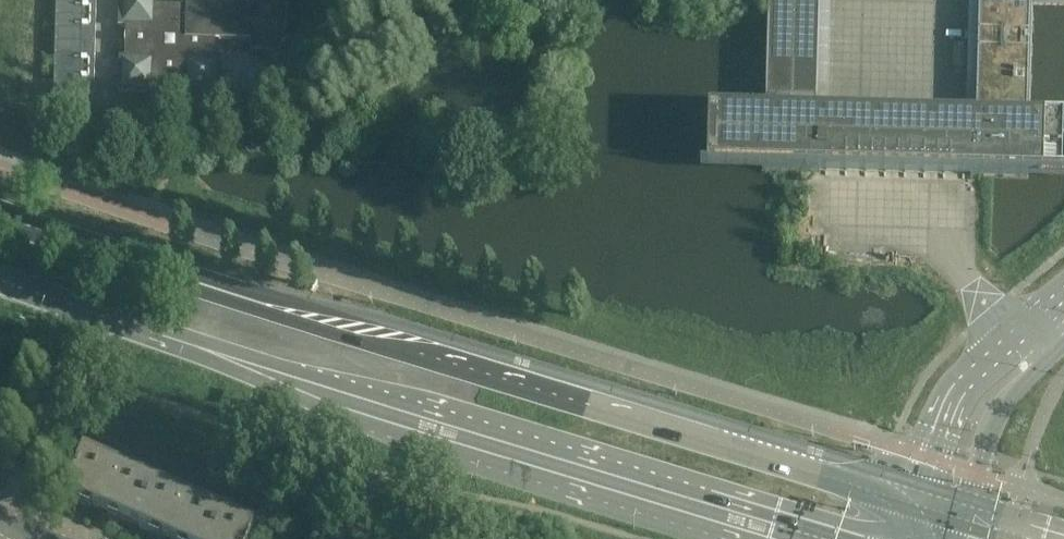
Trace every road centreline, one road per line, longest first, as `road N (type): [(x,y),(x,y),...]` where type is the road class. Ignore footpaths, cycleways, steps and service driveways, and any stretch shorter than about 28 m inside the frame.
road 1 (secondary): [(907,501),(0,221)]
road 2 (secondary): [(0,276),(334,396),(800,538)]
road 3 (unclassified): [(1063,290),(943,401),(907,501)]
road 4 (unclassified): [(961,516),(1010,396),(1063,342)]

